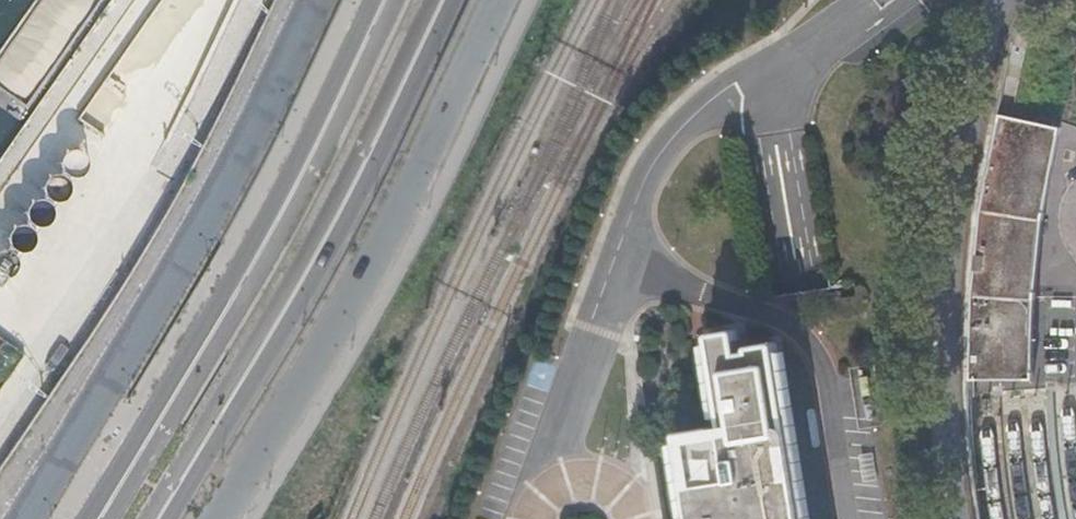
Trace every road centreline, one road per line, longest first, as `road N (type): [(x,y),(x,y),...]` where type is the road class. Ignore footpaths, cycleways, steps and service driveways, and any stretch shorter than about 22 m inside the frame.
road 1 (primary): [(212,518),(381,257),(504,0)]
road 2 (primary): [(372,0),(288,176),(84,518)]
road 3 (primary): [(313,0),(247,146),(33,518)]
road 4 (primary): [(180,518),(333,249),(454,0)]
road 5 (trunk): [(963,518),(948,402),(949,272),(976,113),(1008,0)]

